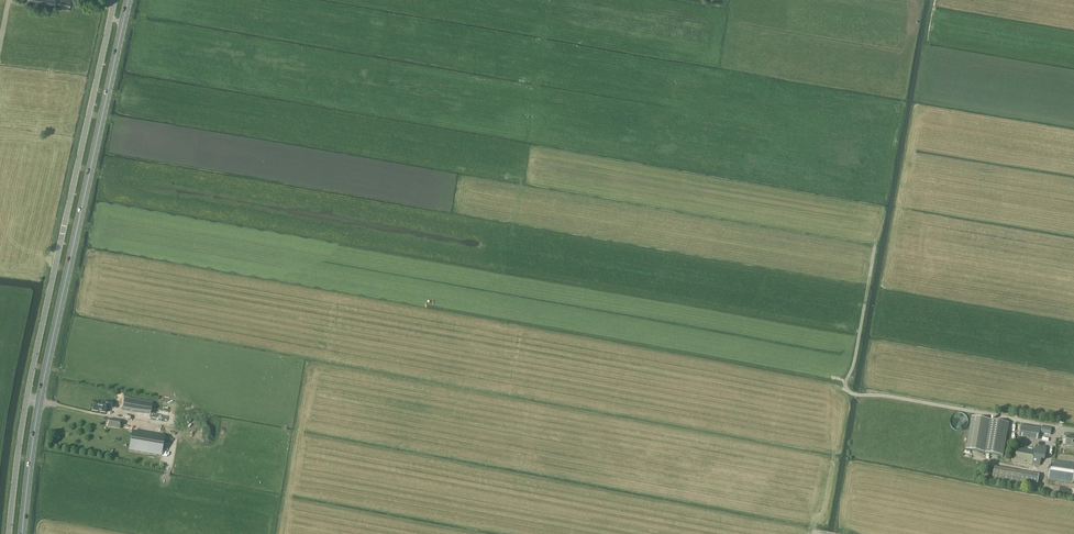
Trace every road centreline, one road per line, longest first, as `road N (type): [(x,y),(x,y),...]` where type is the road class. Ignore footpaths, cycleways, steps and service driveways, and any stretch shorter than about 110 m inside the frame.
road 1 (unclassified): [(9,533),(34,358),(115,0)]
road 2 (primary): [(22,533),(45,373),(128,0)]

